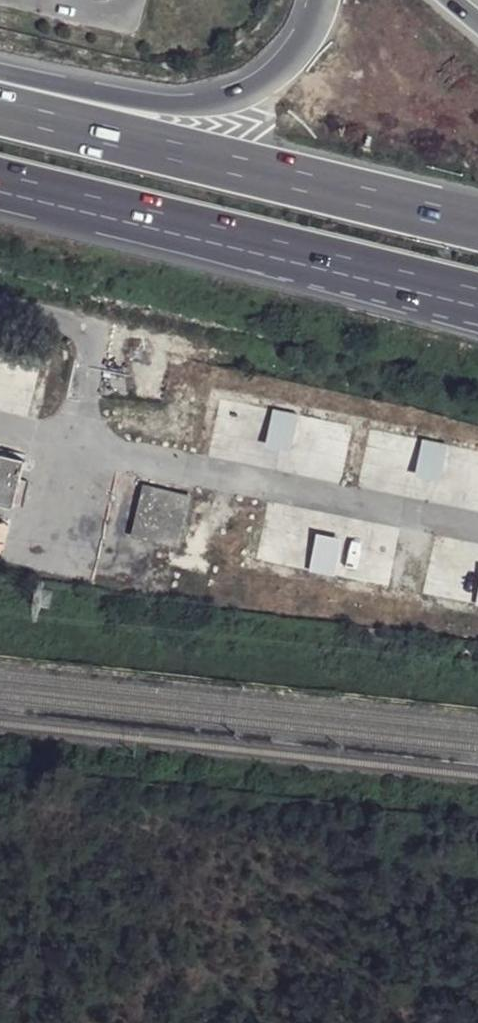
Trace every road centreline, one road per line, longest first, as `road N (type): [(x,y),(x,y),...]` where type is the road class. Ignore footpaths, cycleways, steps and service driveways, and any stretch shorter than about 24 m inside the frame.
road 1 (motorway): [(477,226),(0,110)]
road 2 (motorway): [(0,187),(450,296)]
road 3 (motorway): [(319,0),(312,30),(288,62),(249,90),(203,101),(157,103),(0,68)]

